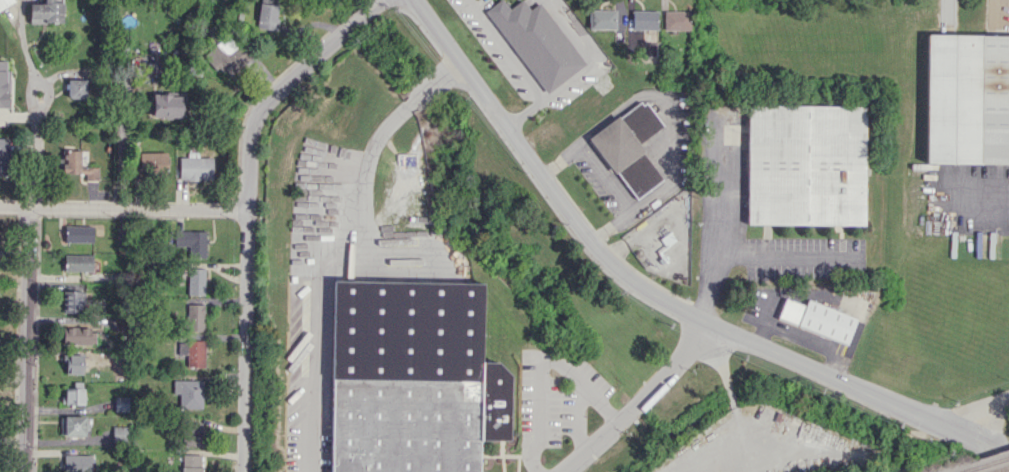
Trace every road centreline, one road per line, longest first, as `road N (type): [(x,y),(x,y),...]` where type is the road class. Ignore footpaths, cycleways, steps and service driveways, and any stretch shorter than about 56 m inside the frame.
road 1 (residential): [(1008,458),(678,307),(624,273),(569,214),(416,0)]
road 2 (residential): [(376,0),(270,97),(252,132),(243,471)]
road 3 (residential): [(32,207),(23,471)]
road 4 (residential): [(0,207),(249,212)]
road 5 (residential): [(32,207),(37,104),(47,96),(40,81),(28,86),(37,104)]

